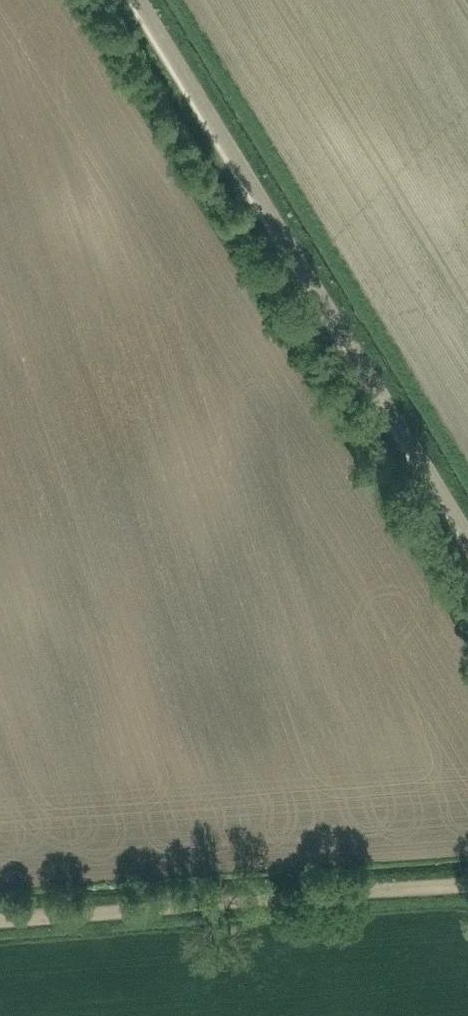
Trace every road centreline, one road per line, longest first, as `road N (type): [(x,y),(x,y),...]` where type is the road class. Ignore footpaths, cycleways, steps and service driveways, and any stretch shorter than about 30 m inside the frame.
road 1 (unclassified): [(135,0),(467,544)]
road 2 (track): [(467,884),(0,919)]

